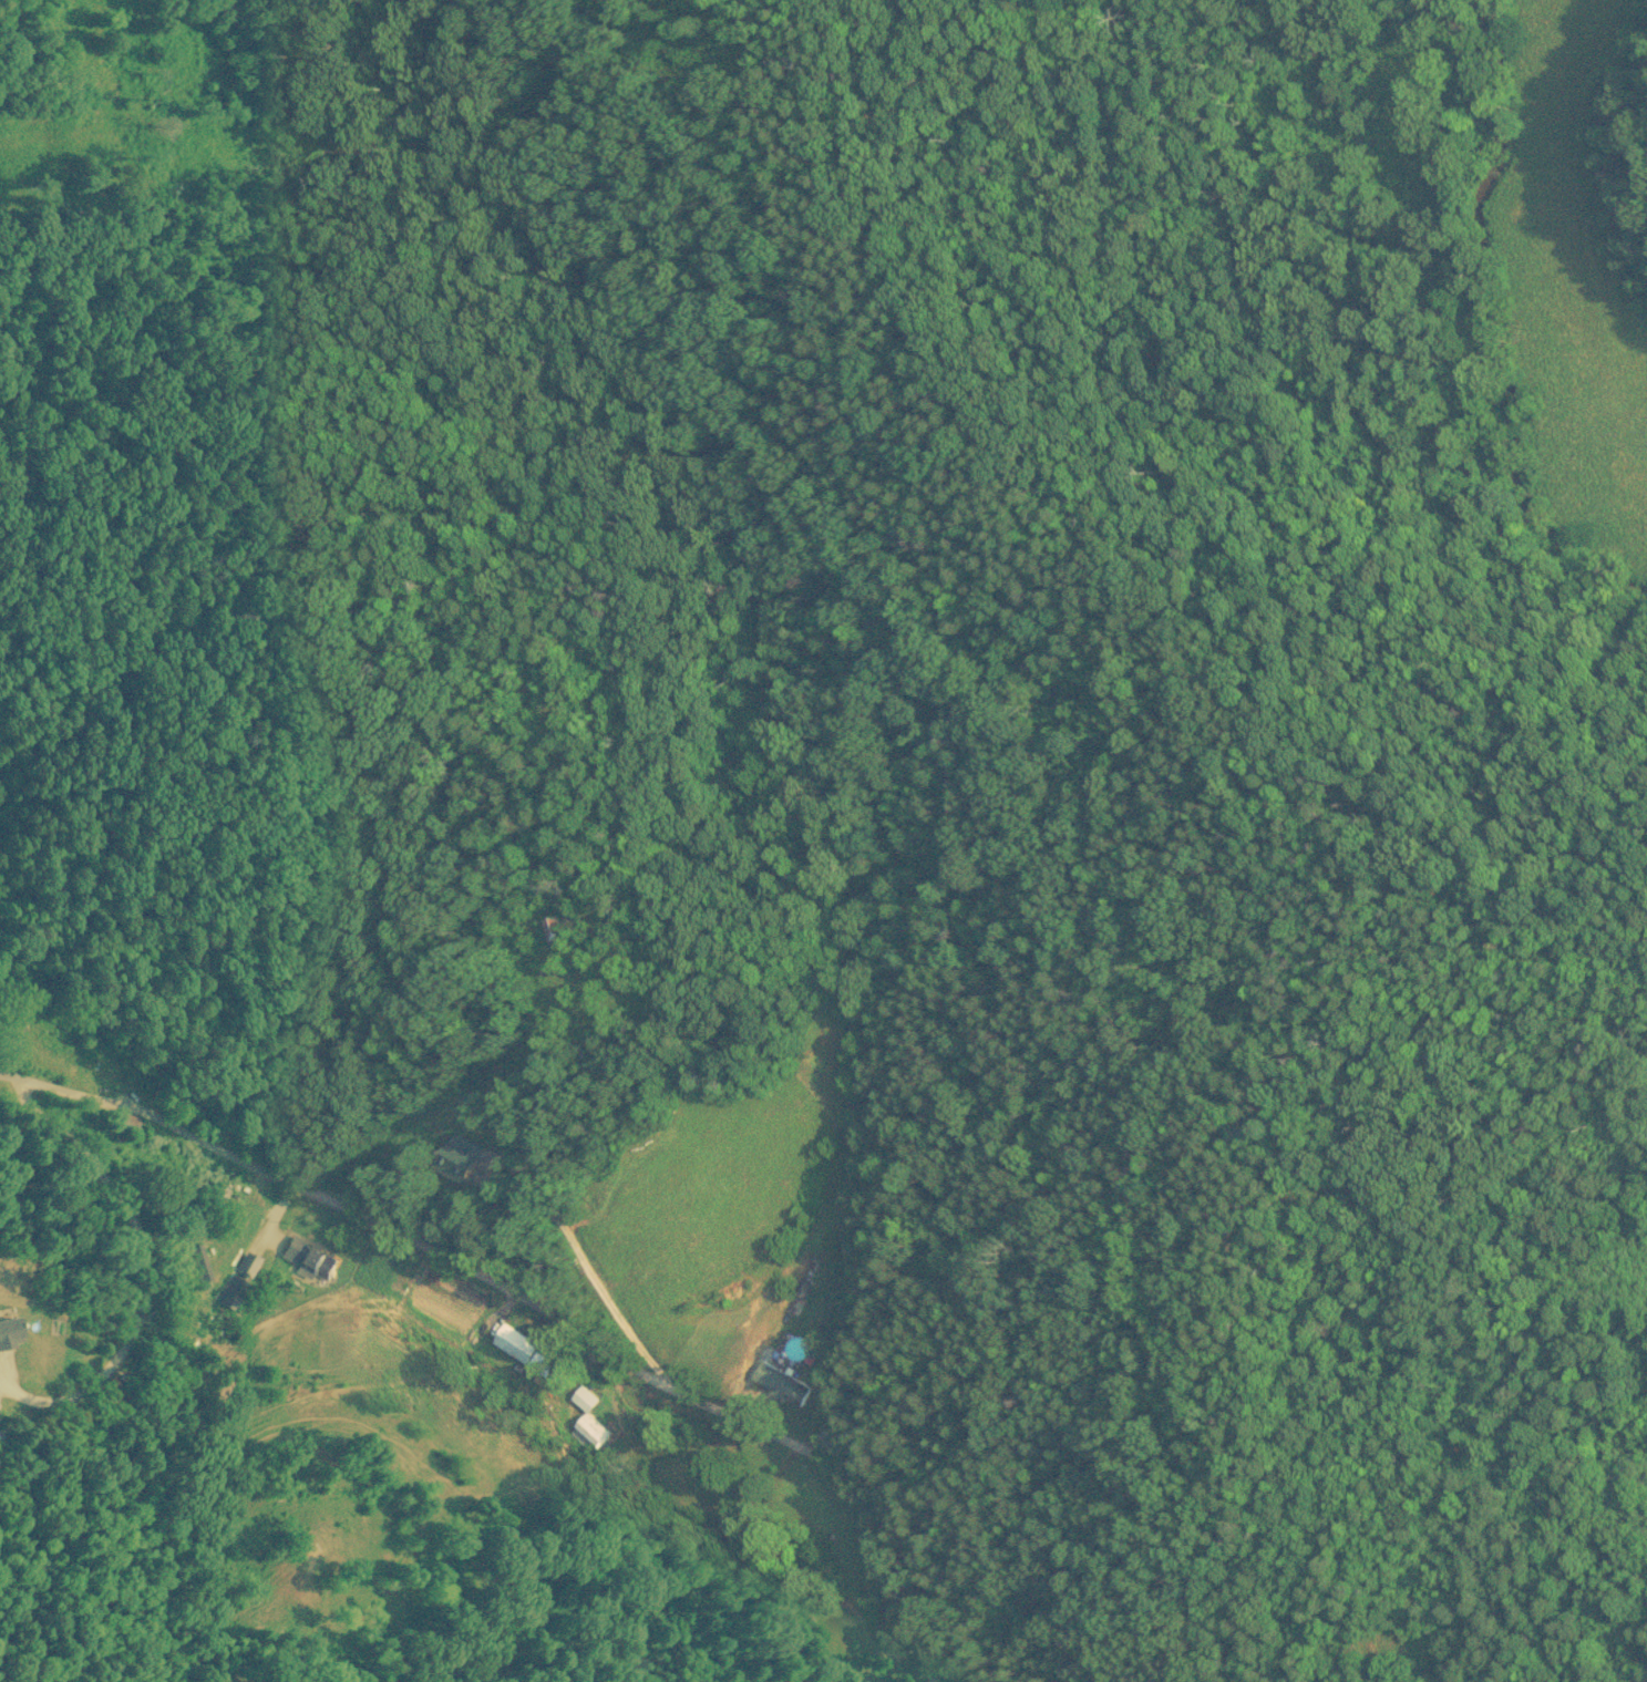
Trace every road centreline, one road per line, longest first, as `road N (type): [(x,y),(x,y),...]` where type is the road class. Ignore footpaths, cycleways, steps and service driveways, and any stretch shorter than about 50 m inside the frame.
road 1 (residential): [(0,1073),(130,1101),(558,1315),(665,1385),(823,1458),(846,1486),(941,1681)]

